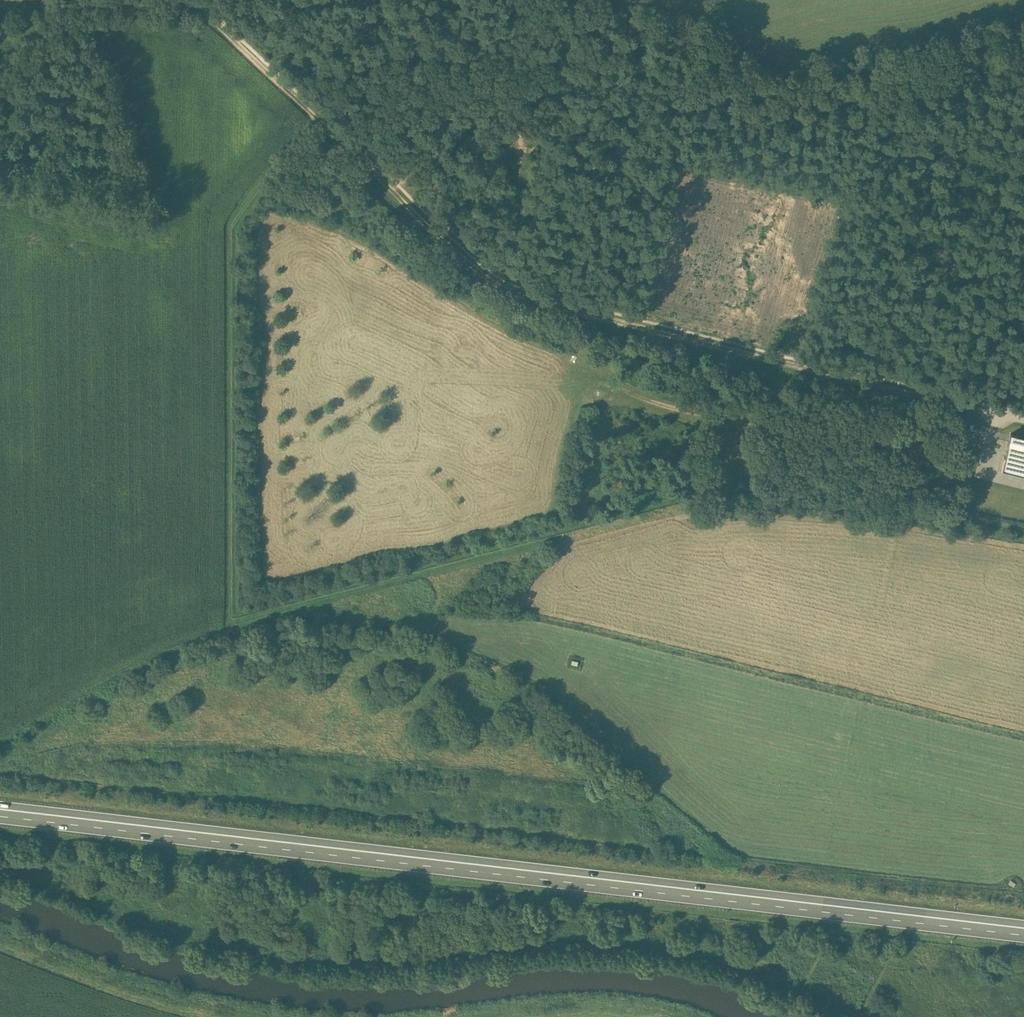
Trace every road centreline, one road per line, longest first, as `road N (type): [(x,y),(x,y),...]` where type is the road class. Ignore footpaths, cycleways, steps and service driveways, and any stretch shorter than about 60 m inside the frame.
road 1 (trunk): [(0,818),(1023,937)]
road 2 (trunk): [(1023,924),(0,807)]
road 3 (track): [(198,7),(471,265),(521,295),(1023,420)]
road 4 (track): [(73,0),(198,7)]

